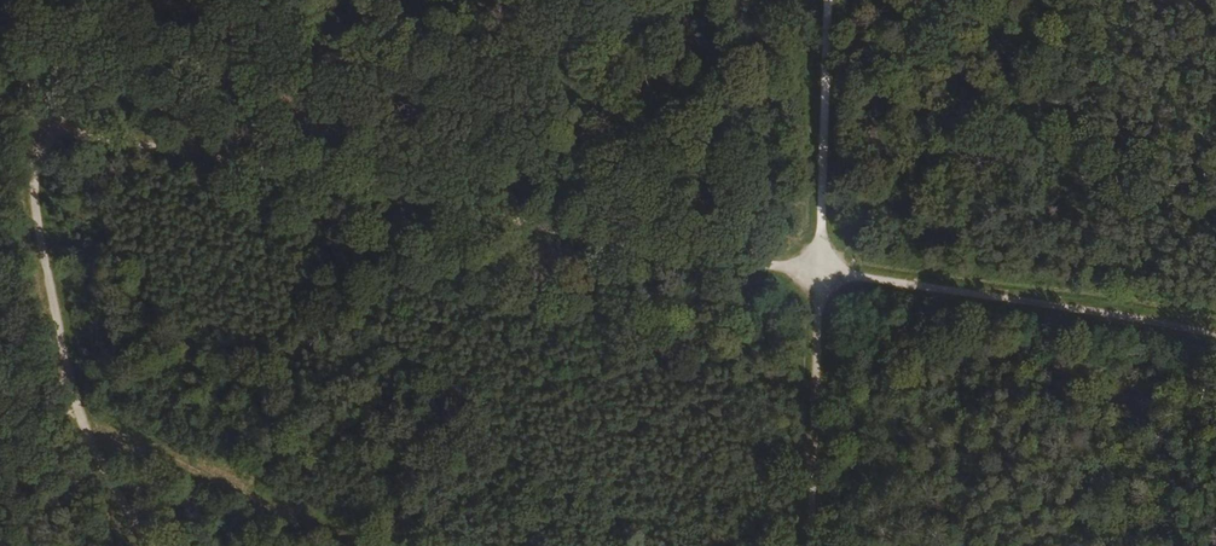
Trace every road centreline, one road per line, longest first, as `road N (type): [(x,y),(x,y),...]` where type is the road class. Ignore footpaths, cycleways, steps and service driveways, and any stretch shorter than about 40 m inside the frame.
road 1 (track): [(819,273),(50,140)]
road 2 (track): [(811,545),(828,0)]
road 3 (track): [(819,273),(1215,337)]
road 4 (track): [(49,0),(50,140)]

